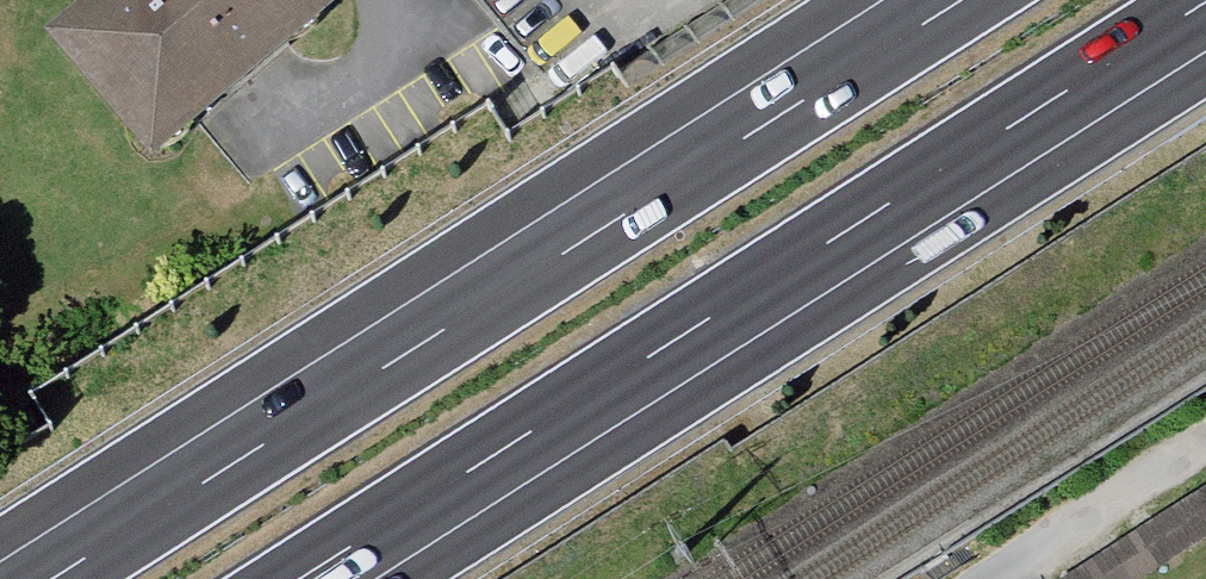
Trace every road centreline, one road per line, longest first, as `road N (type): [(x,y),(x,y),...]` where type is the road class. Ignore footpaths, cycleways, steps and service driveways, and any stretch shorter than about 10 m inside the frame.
road 1 (motorway): [(956,0),(45,578)]
road 2 (motorway): [(295,578),(1205,0)]

